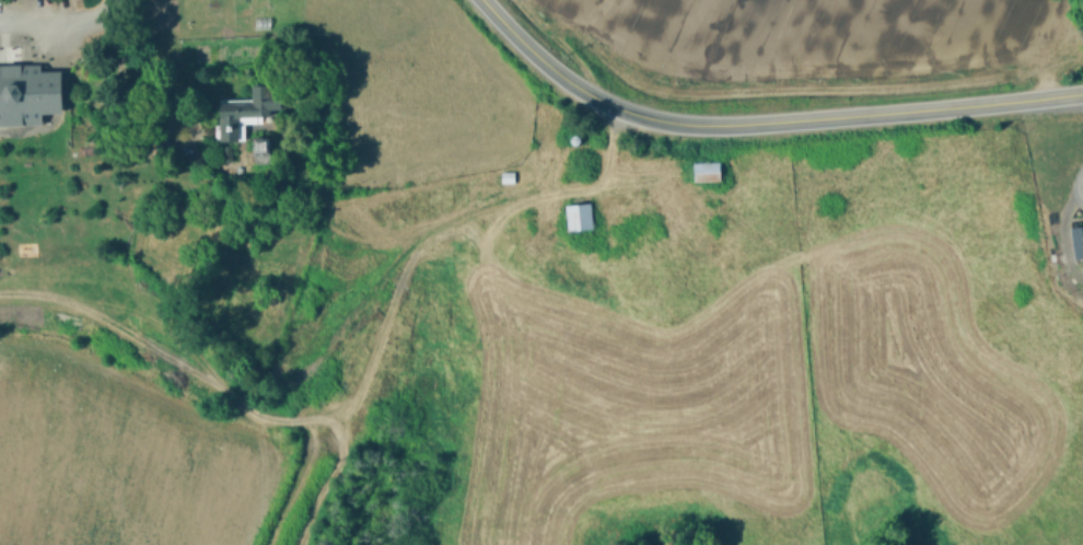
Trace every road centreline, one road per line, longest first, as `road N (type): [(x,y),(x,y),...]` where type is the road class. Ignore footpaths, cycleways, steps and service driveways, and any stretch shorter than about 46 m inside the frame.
road 1 (secondary): [(1082,92),(812,119),(666,120),(579,88),(482,0)]

